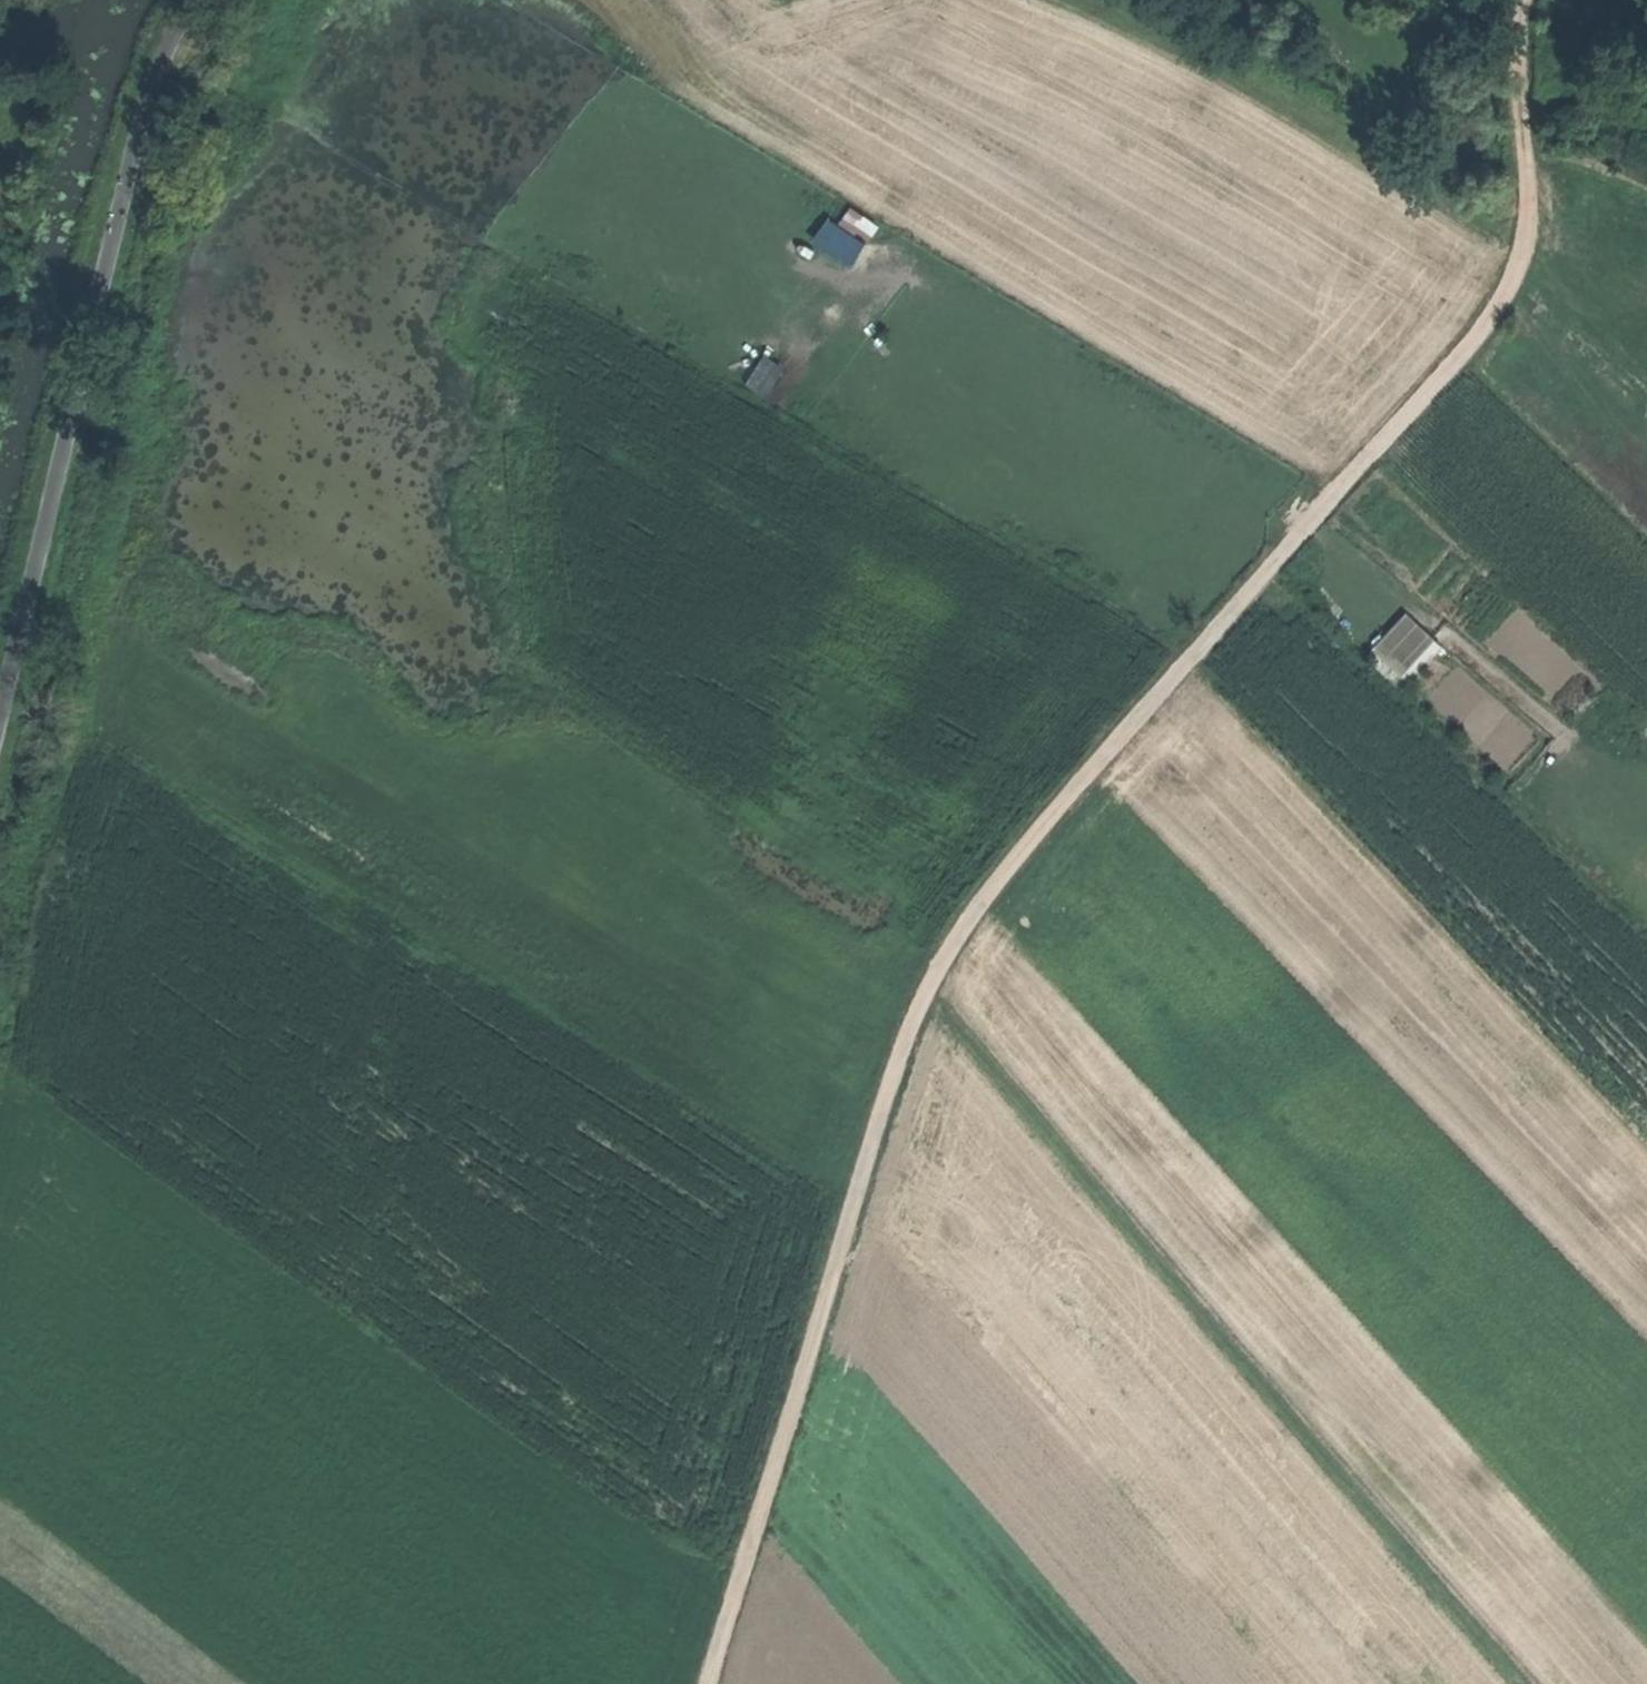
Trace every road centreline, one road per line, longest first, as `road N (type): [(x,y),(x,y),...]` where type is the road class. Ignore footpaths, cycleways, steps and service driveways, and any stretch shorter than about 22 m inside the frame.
road 1 (track): [(1519,0),(1535,234),(1503,306),(1032,841),(941,966),(715,1683)]
road 2 (track): [(1553,1683),(941,966)]

